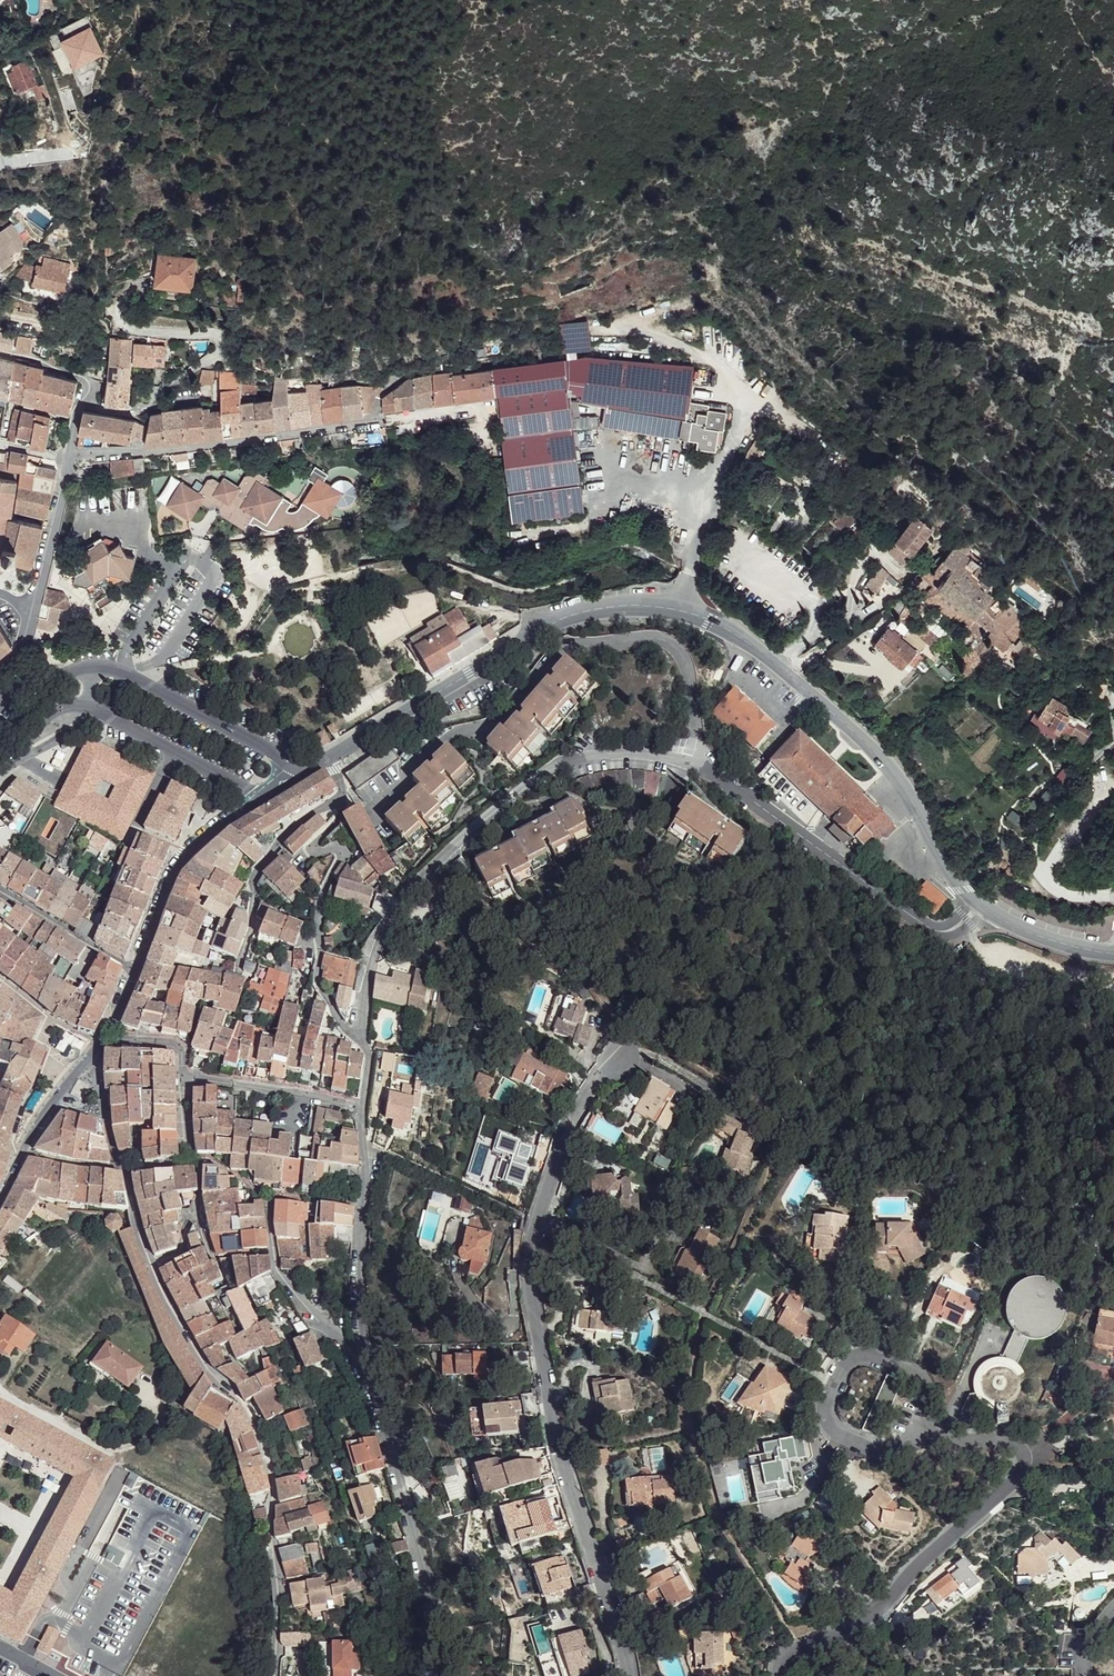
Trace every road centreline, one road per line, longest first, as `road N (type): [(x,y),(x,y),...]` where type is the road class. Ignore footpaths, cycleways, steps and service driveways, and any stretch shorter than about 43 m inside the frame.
road 1 (unclassified): [(695,764),(645,754),(584,757),(537,781),(423,881),(392,918),(372,962),(362,1012),(366,1172),(354,1336),(420,1576),(421,1675)]
road 2 (secondary): [(302,773),(553,625),(623,602),(680,603),(753,636),(864,735),(906,789),(961,889),(1005,923)]
road 3 (residential): [(628,1675),(552,1423),(530,1271),(533,1233),(571,1124),(599,1080),(626,1058)]
road 4 (residential): [(695,764),(694,696),(683,660),(643,641),(568,644),(497,724),(433,745),(375,815)]
road 5 (residential): [(785,1675),(876,1611),(1005,1499),(1028,1467),(1026,1452),(956,1442),(921,1418)]
road 6 (residential): [(274,1675),(274,1483),(238,1397),(210,1372),(153,1265)]
road 7 (unclassified): [(1005,923),(937,936),(695,764)]
road 8 (secondary): [(97,1043),(186,853),(265,797)]
road 9 (residential): [(84,455),(374,420)]
road 10 (residential): [(921,1418),(922,1394),(909,1373),(882,1359),(860,1360),(832,1383),(825,1411),(850,1444),(872,1451),(911,1438)]
road 11 (residential): [(84,455),(70,465),(26,644),(0,679)]
road 12 (track): [(1113,739),(1060,800),(1040,853),(1048,883),(1066,894),(1113,899)]
road 13 (secondary): [(302,773),(138,678),(92,667)]
road 14 (secondary): [(91,704),(265,797)]
road 15 (secondary): [(25,1151),(97,1043)]
road 16 (secondary): [(92,667),(76,669),(0,752)]
road 17 (track): [(1113,647),(1076,637),(1066,650),(1113,705)]
road 18 (residential): [(117,1167),(97,1043)]
road 19 (secondary): [(0,775),(57,712),(91,704)]

